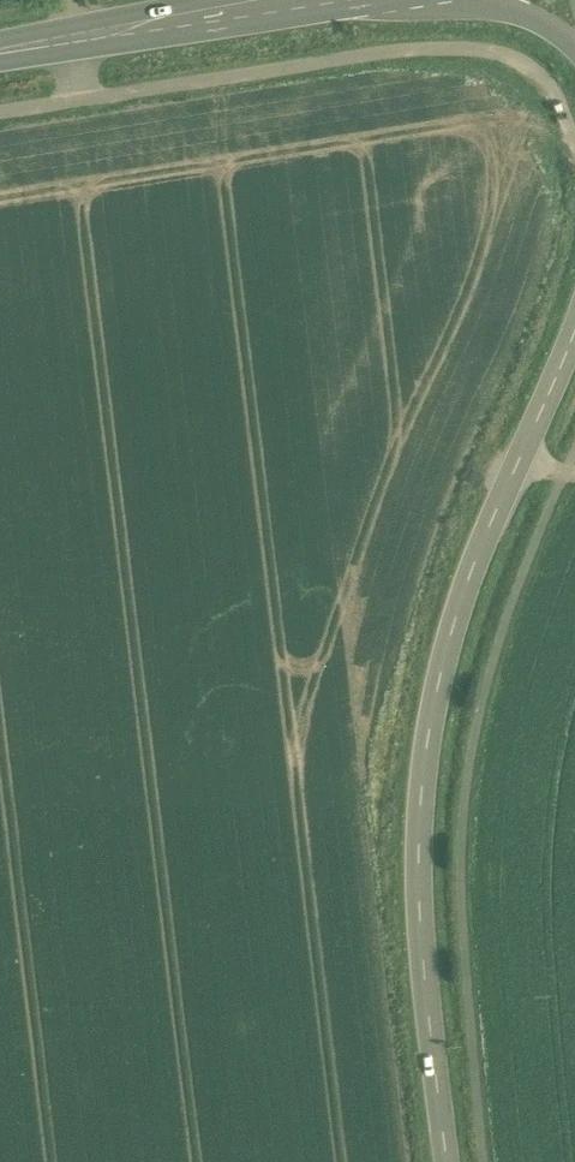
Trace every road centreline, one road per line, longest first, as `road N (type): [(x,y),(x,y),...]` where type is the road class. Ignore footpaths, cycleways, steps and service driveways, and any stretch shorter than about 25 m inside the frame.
road 1 (secondary): [(446,1161),(417,927),(423,754),(462,592),(574,325)]
road 2 (primary): [(313,0),(0,53)]
road 3 (primary): [(467,0),(517,11),(574,49)]

